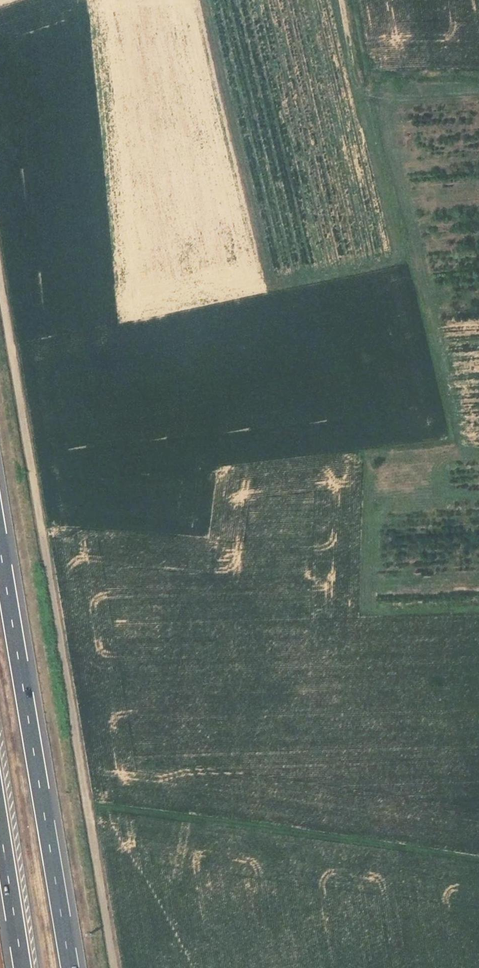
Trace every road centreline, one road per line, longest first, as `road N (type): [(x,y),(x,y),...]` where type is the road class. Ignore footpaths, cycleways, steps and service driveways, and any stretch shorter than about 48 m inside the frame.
road 1 (track): [(0,282),(115,967)]
road 2 (motorway): [(71,967),(0,543)]
road 3 (motorway): [(0,829),(23,967)]

